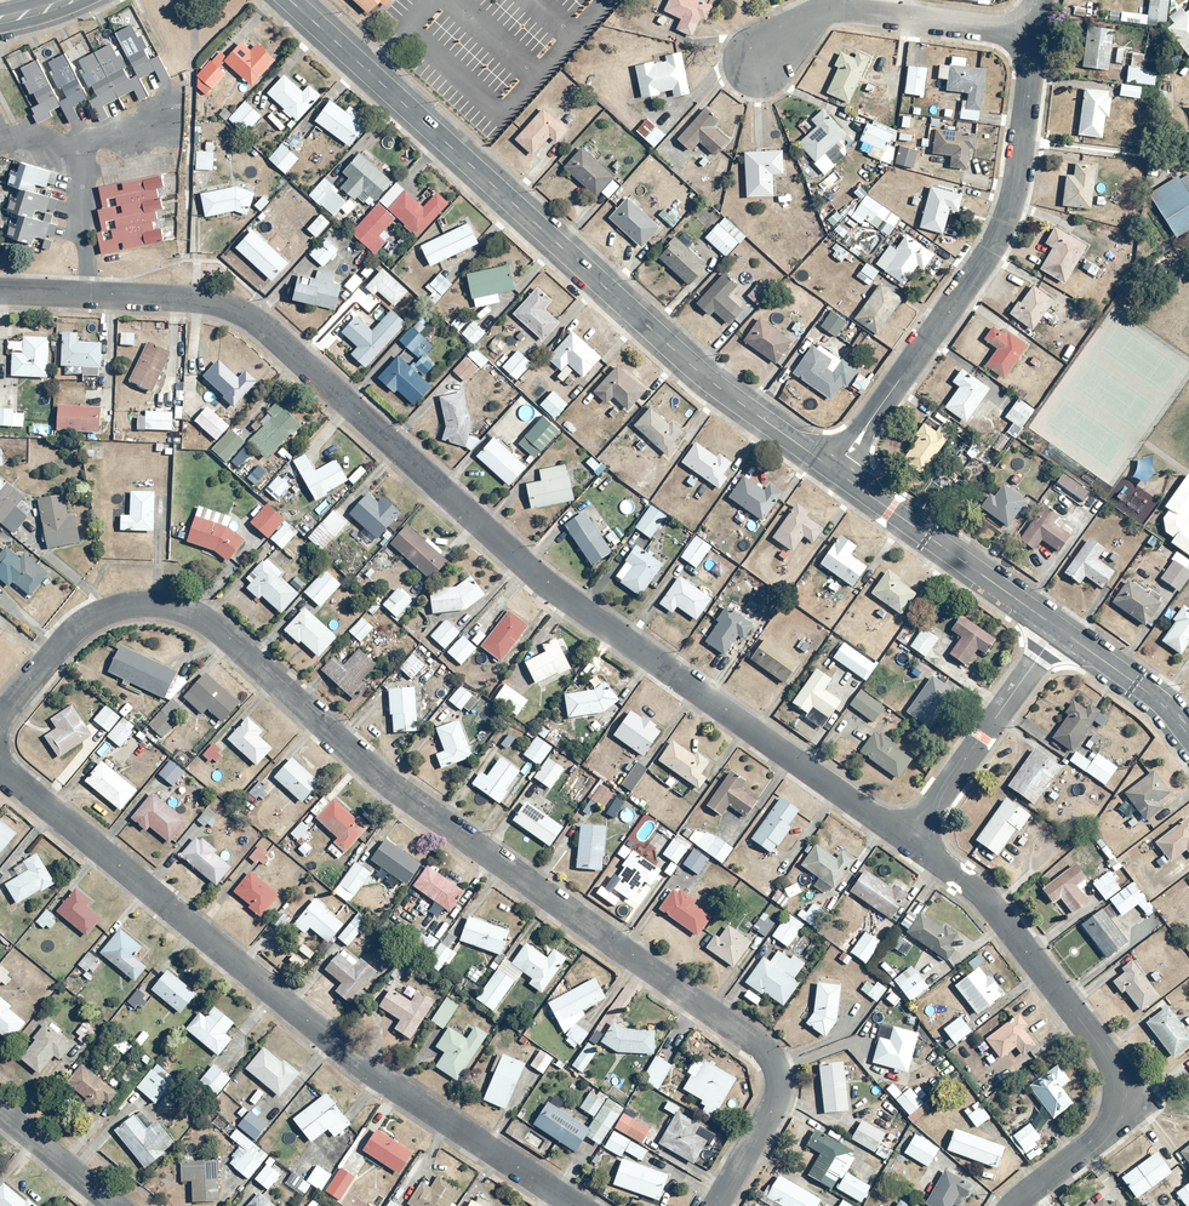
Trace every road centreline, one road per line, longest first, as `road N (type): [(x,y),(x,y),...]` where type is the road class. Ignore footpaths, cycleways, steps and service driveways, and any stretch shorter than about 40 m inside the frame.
road 1 (residential): [(0,715),(67,634),(106,609),(152,603),(206,621),(379,776),(767,1056),(776,1094),(716,1205)]
road 2 (residential): [(0,291),(185,299),(253,318),(549,588),(906,839)]
road 3 (residential): [(0,767),(366,1068),(574,1205)]
road 4 (residential): [(834,470),(714,385),(290,0)]
road 5 (residential): [(834,470),(1008,211),(1035,33)]
road 6 (residential): [(906,839),(990,905),(1110,1068),(1114,1096),(1102,1128),(1011,1205)]
road 7 (residential): [(761,57),(823,12),(842,9),(1035,33)]
road 8 (residential): [(1059,628),(834,470)]
road 9 (residential): [(1059,628),(906,839)]
road 10 (residential): [(1188,737),(1150,694),(1059,628)]
road 11 (residential): [(115,1205),(0,1110)]

